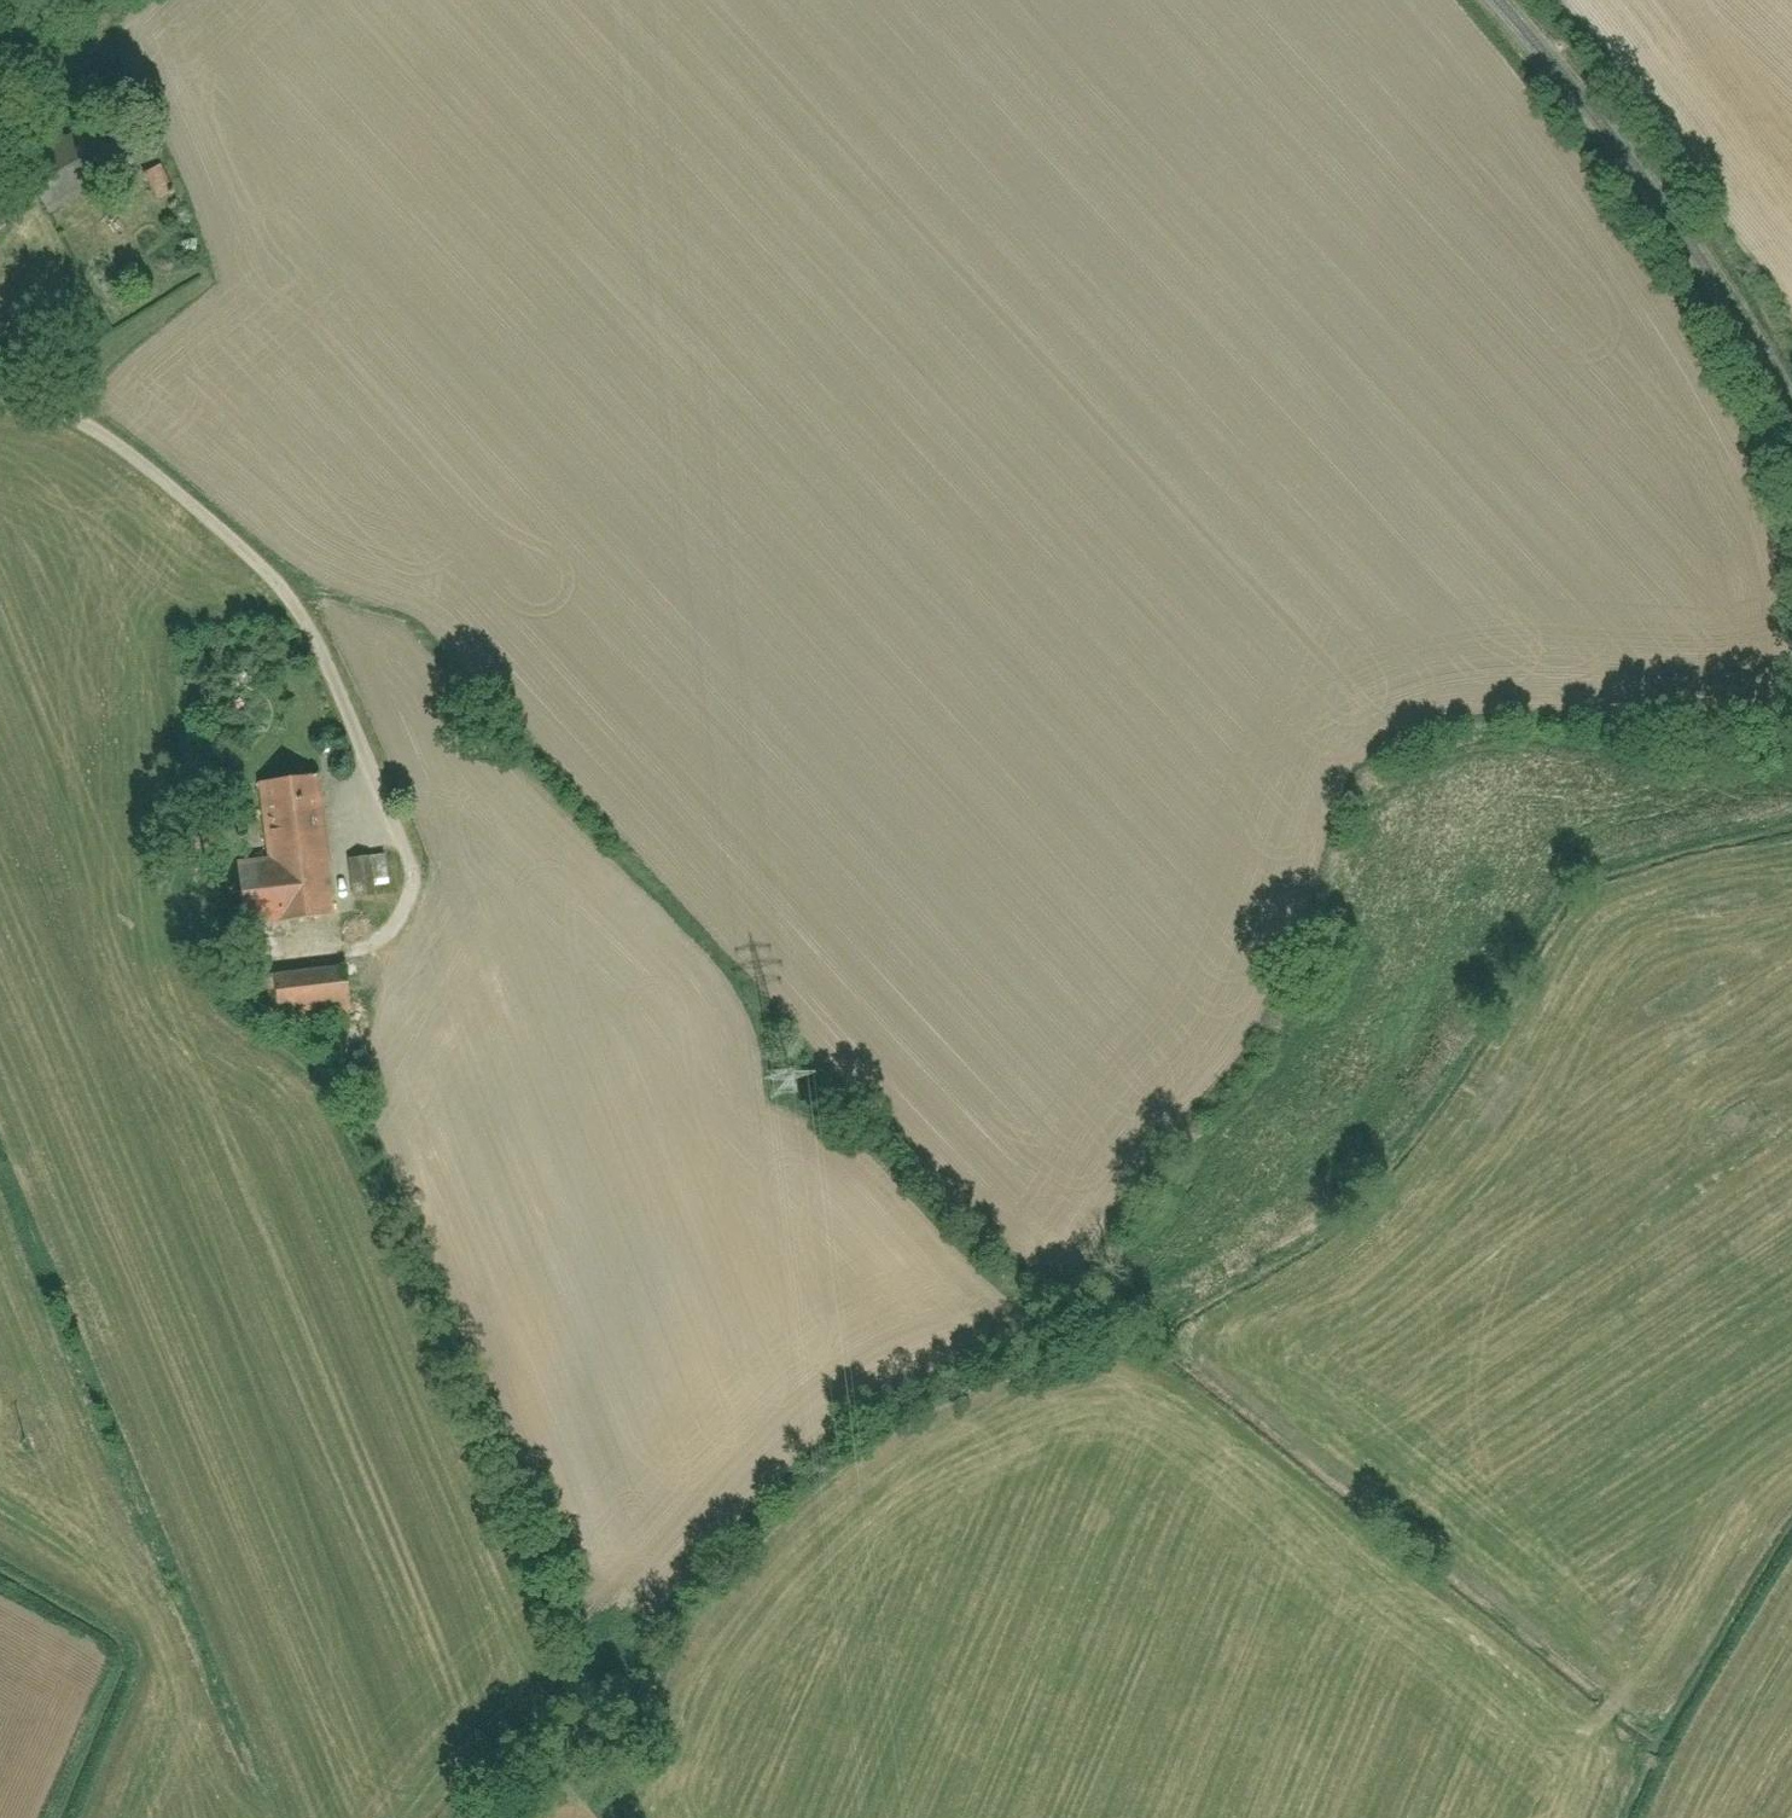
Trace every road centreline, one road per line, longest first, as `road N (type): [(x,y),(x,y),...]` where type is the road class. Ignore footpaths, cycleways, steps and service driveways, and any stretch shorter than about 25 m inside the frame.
road 1 (unclassified): [(0,398),(254,551),(406,823)]

